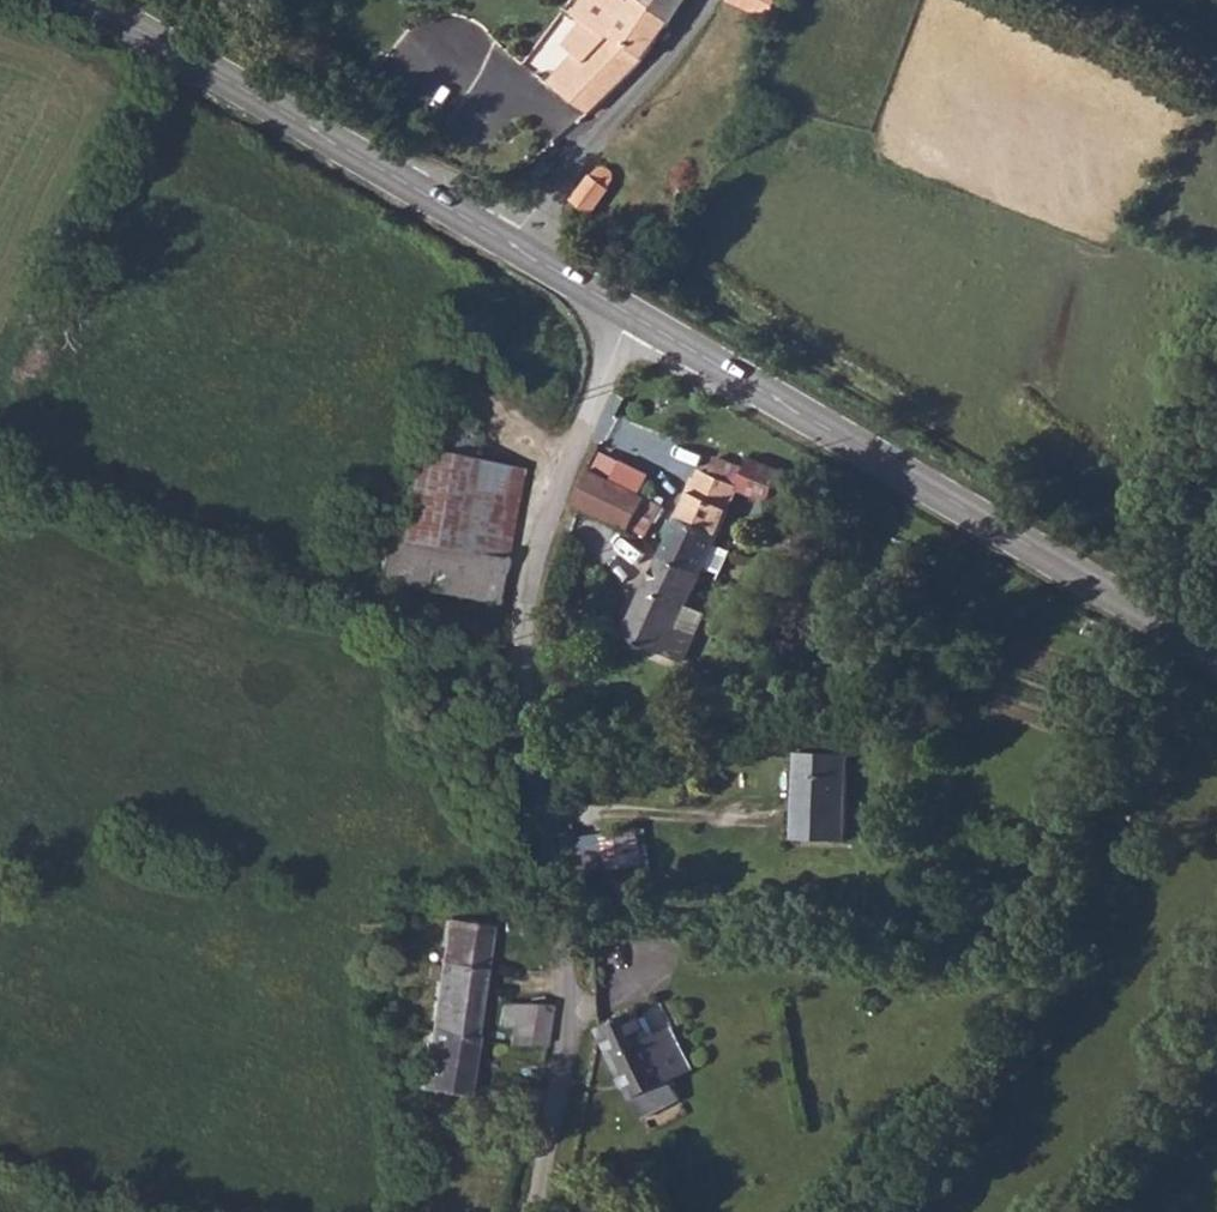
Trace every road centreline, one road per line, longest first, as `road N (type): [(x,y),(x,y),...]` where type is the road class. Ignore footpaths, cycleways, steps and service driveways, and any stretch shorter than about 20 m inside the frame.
road 1 (unclassified): [(542,1211),(568,1000),(524,605),(632,313)]
road 2 (secondary): [(1216,660),(632,313)]
road 3 (secondary): [(514,245),(74,0)]
road 4 (unclassified): [(514,245),(619,128),(715,0)]
road 5 (secondary): [(632,313),(514,245)]

